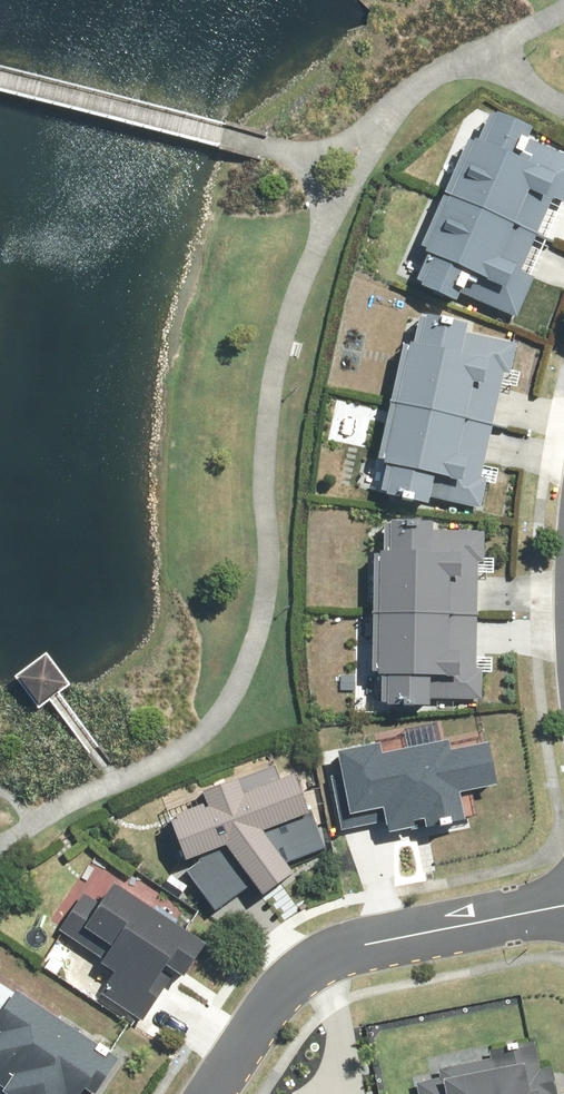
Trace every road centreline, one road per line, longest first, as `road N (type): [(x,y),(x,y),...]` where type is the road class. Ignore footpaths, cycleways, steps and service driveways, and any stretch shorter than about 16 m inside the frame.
road 1 (residential): [(209,1093),(302,968),(355,949),(563,905)]

